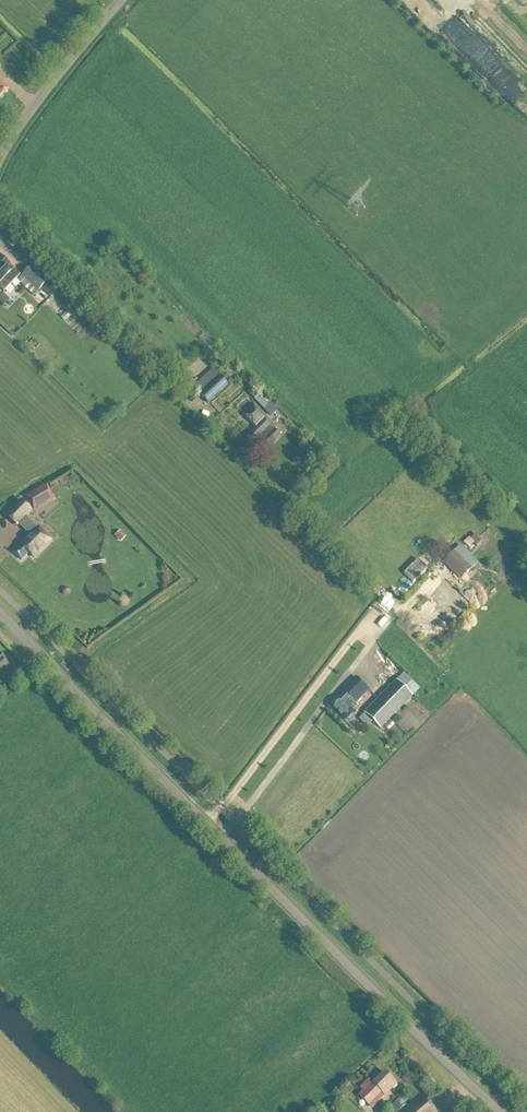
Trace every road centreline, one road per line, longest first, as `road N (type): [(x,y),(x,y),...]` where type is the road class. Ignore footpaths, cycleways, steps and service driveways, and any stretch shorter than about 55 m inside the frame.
road 1 (unclassified): [(235,821),(374,636),(381,614),(0,231)]
road 2 (tertiary): [(498,1111),(220,836)]
road 3 (tertiary): [(220,836),(0,615)]
road 4 (unclassified): [(0,157),(17,122),(121,0)]

